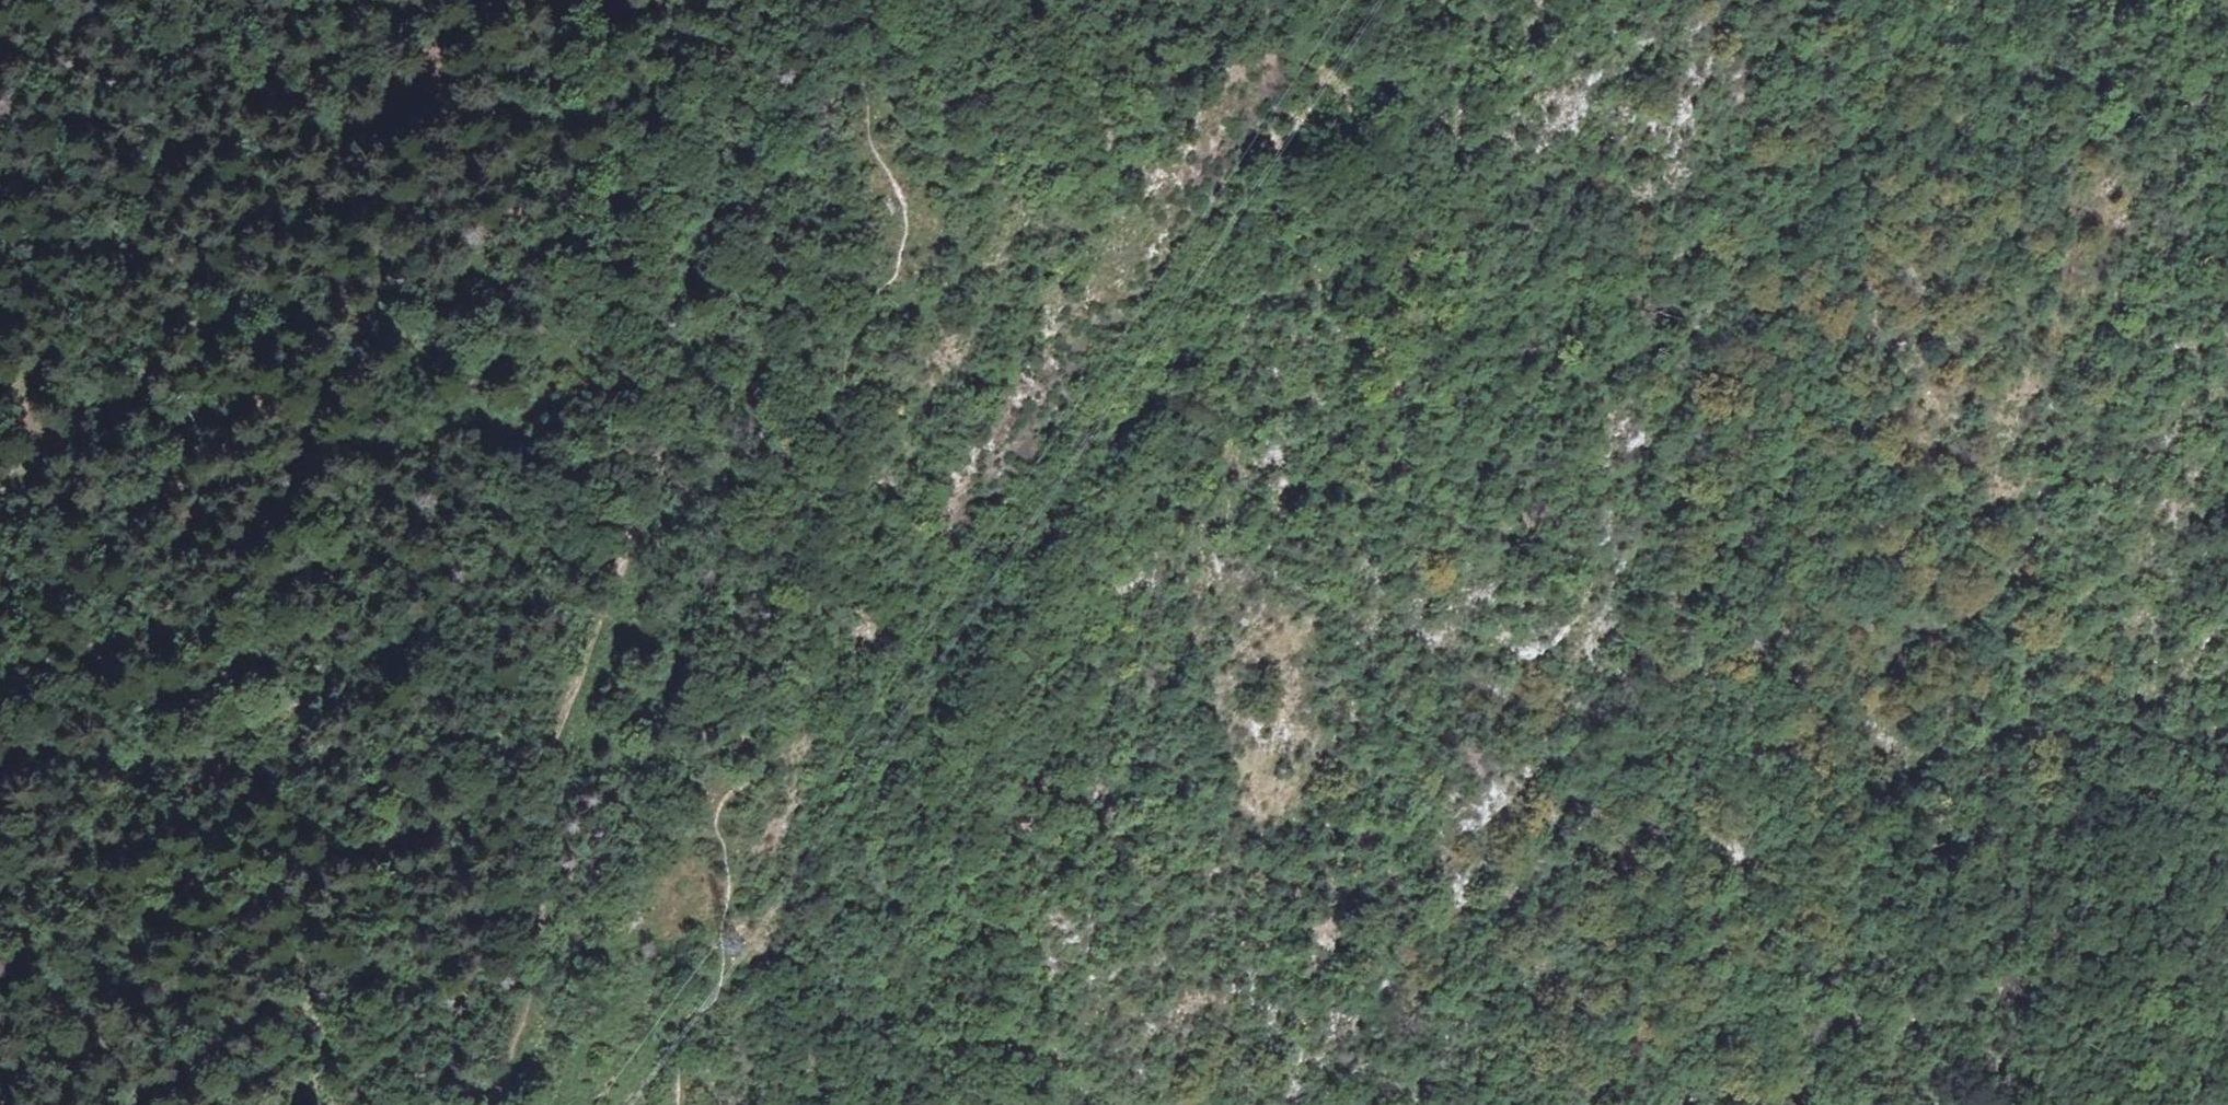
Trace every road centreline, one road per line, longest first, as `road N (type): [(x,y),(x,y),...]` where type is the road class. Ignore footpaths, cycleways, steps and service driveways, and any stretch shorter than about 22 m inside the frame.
road 1 (track): [(505,1104),(536,966),(543,828),(565,709),(667,407),(697,195),(775,0)]
road 2 (track): [(621,544),(501,574),(226,723),(0,773)]

